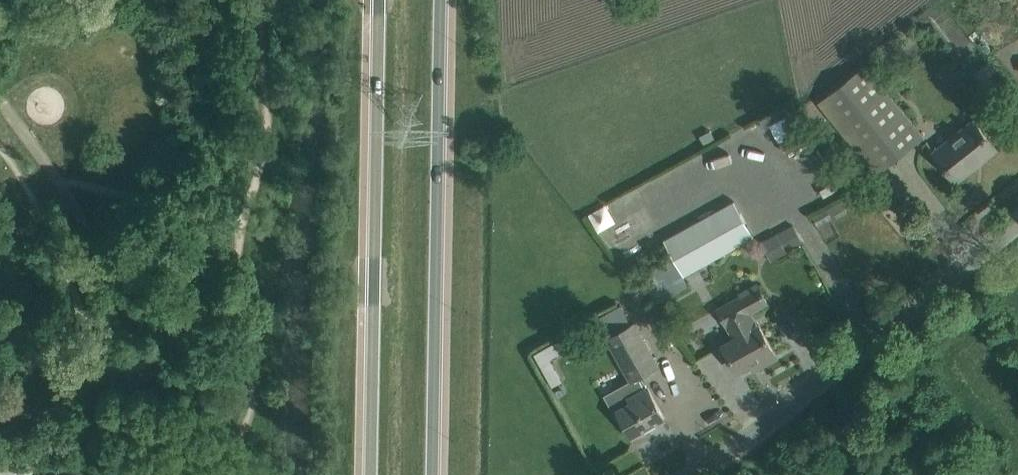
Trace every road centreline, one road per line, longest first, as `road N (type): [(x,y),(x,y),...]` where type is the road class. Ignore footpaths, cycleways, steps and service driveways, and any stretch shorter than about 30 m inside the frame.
road 1 (secondary): [(379,0),(371,474)]
road 2 (secondary): [(436,474),(443,0)]
road 3 (unclassified): [(691,474),(787,412),(1017,222)]

